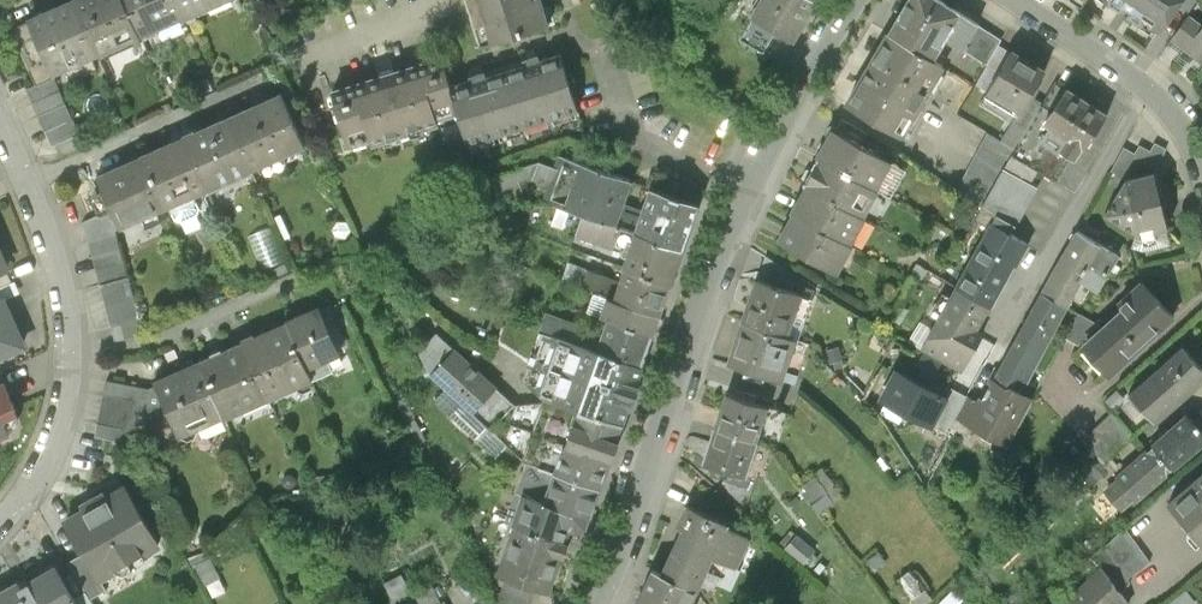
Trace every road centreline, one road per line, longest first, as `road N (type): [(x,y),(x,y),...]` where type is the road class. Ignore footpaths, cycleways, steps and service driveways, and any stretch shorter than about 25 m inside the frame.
road 1 (tertiary): [(612,603),(752,200),(865,0)]
road 2 (residential): [(0,109),(76,292),(80,373),(59,446),(0,524)]
road 3 (residential): [(1019,0),(1145,86),(1185,130),(1201,194)]

